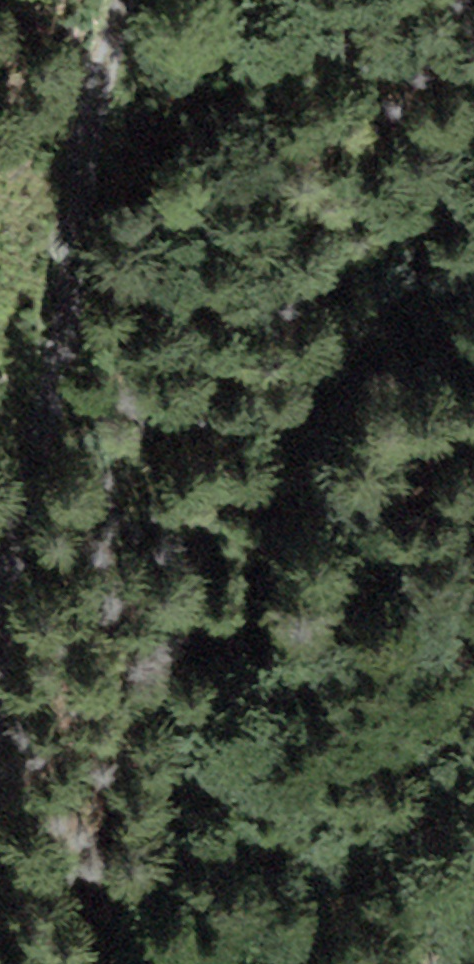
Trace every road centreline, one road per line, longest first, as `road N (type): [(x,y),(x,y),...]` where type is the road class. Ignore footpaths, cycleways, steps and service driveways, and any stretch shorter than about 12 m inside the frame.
road 1 (track): [(94,963),(169,815),(396,271),(473,163)]
road 2 (track): [(0,682),(83,158),(126,0)]

